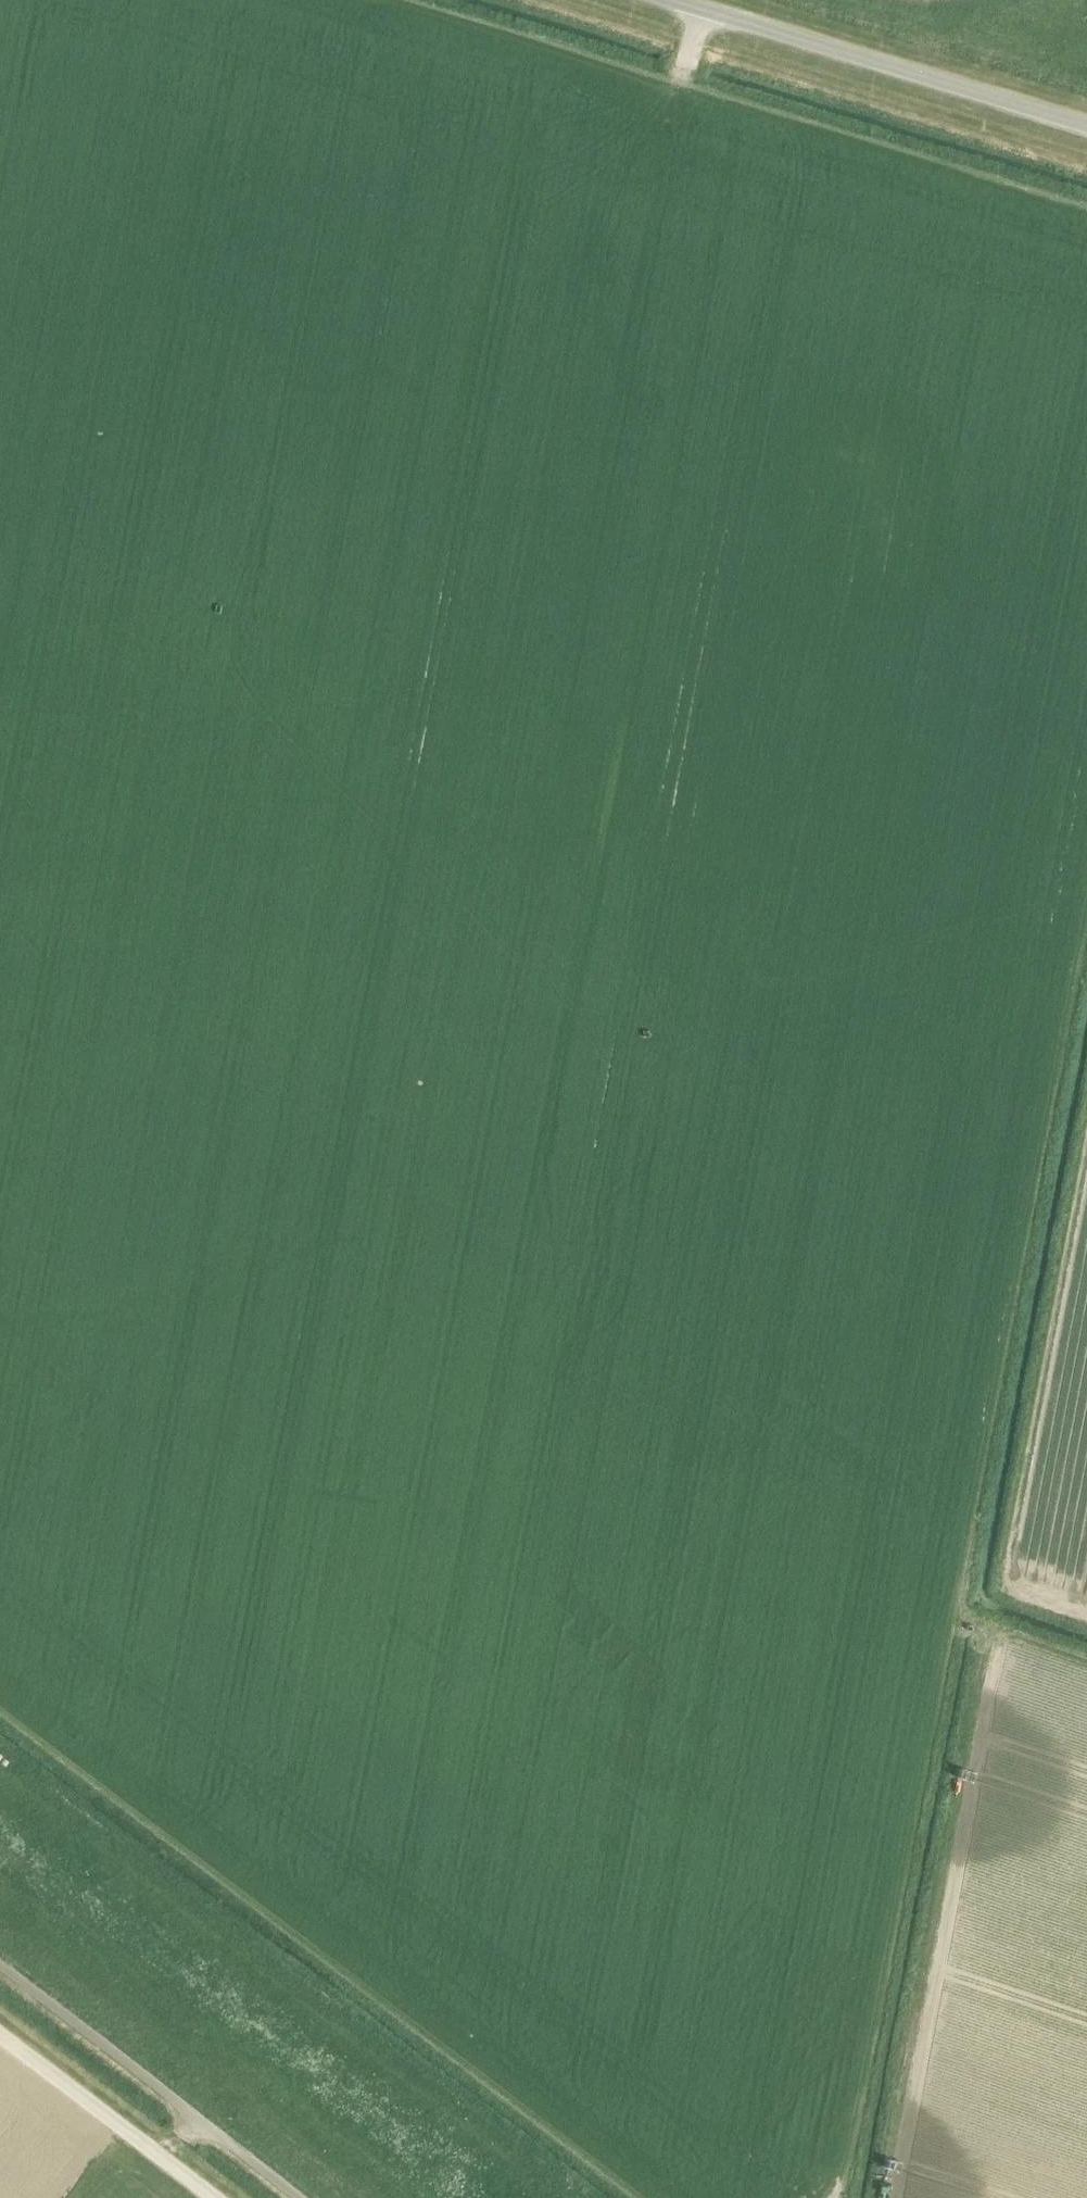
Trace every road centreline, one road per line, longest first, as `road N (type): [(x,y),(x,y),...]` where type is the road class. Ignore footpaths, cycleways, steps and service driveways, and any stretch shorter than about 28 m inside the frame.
road 1 (unclassified): [(1086,127),(669,0)]
road 2 (unclassified): [(302,2197),(0,1965)]

